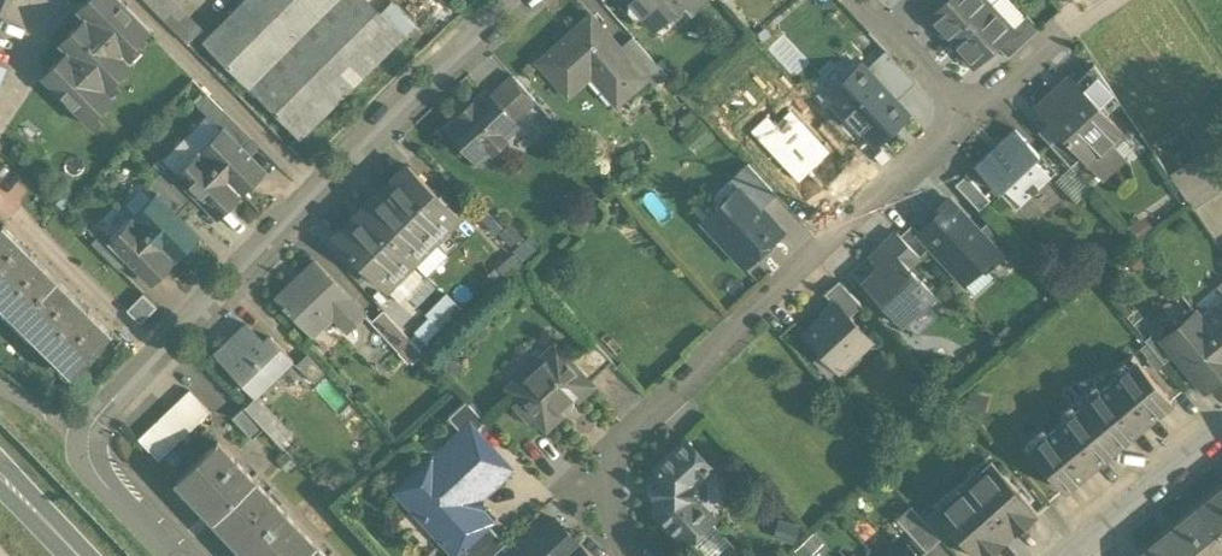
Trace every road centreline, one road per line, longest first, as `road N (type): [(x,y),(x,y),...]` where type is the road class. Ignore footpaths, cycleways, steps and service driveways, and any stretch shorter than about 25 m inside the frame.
road 1 (residential): [(630,555),(608,486),(608,462),(623,440),(966,111)]
road 2 (residential): [(171,555),(91,473),(88,440),(96,417),(318,189)]
road 3 (residential): [(318,189),(526,0)]
road 4 (residential): [(318,189),(131,0)]
road 5 (residential): [(1221,430),(1067,555)]
road 6 (residential): [(966,111),(1100,0)]
road 7 (residential): [(966,111),(860,0)]

